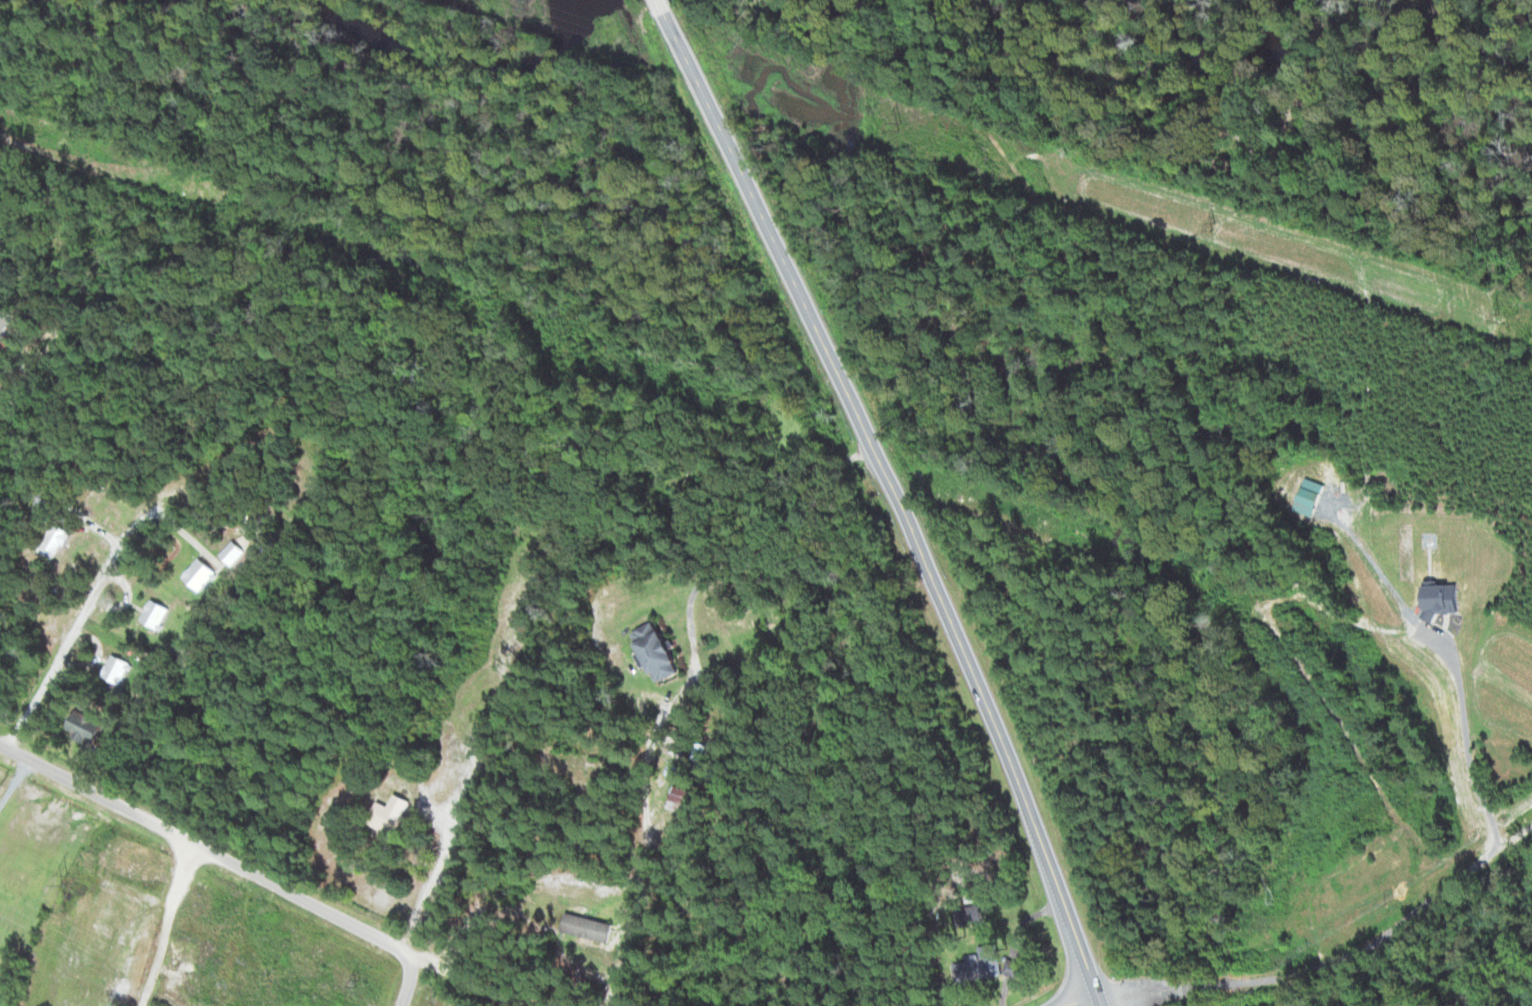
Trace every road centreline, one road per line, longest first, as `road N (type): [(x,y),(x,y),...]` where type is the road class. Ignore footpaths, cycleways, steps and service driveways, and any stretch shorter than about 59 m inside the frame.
road 1 (primary): [(1110,1005),(861,407),(668,11)]
road 2 (residential): [(674,639),(603,1005)]
road 3 (residential): [(401,1005),(414,958),(538,1005)]

